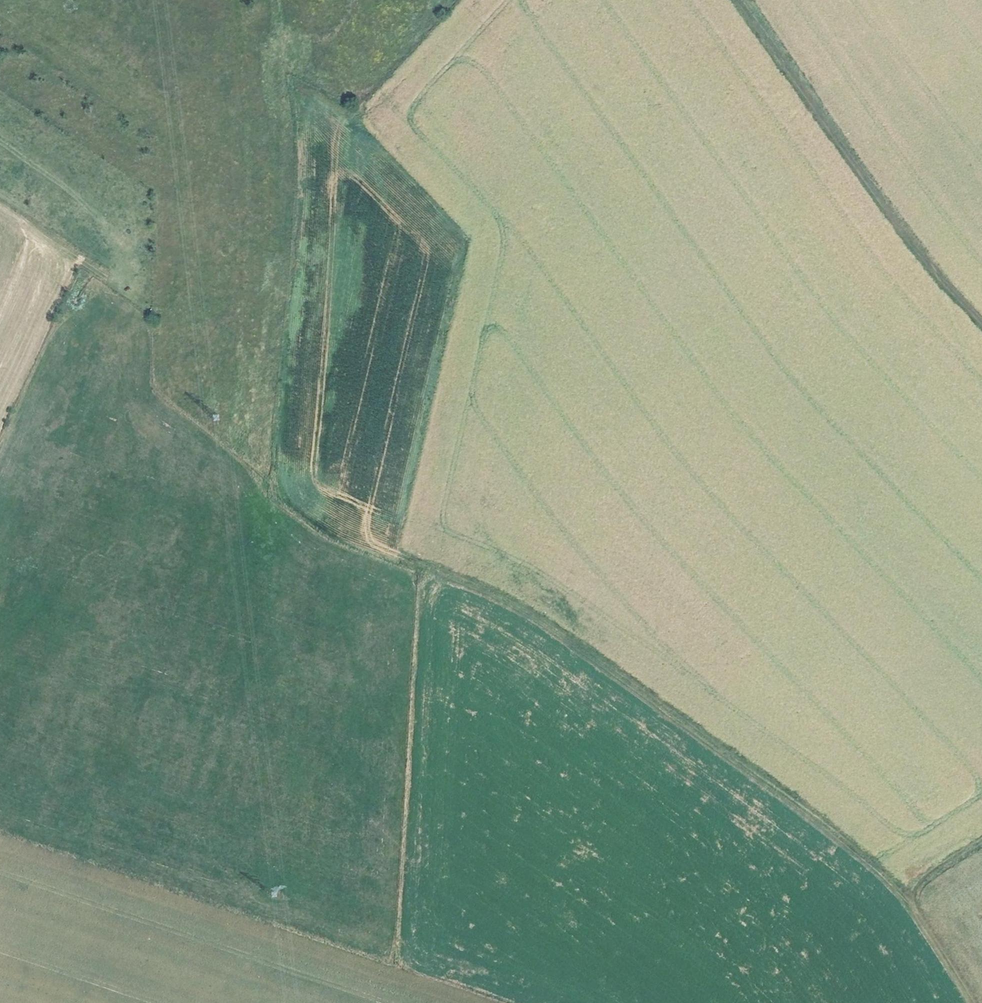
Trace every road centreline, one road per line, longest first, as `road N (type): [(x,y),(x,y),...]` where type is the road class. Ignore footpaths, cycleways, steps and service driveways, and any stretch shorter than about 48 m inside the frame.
road 1 (track): [(404,560),(527,614),(871,860),(972,1002)]
road 2 (track): [(738,0),(916,246),(981,322)]
road 3 (track): [(0,204),(57,251),(118,283)]

